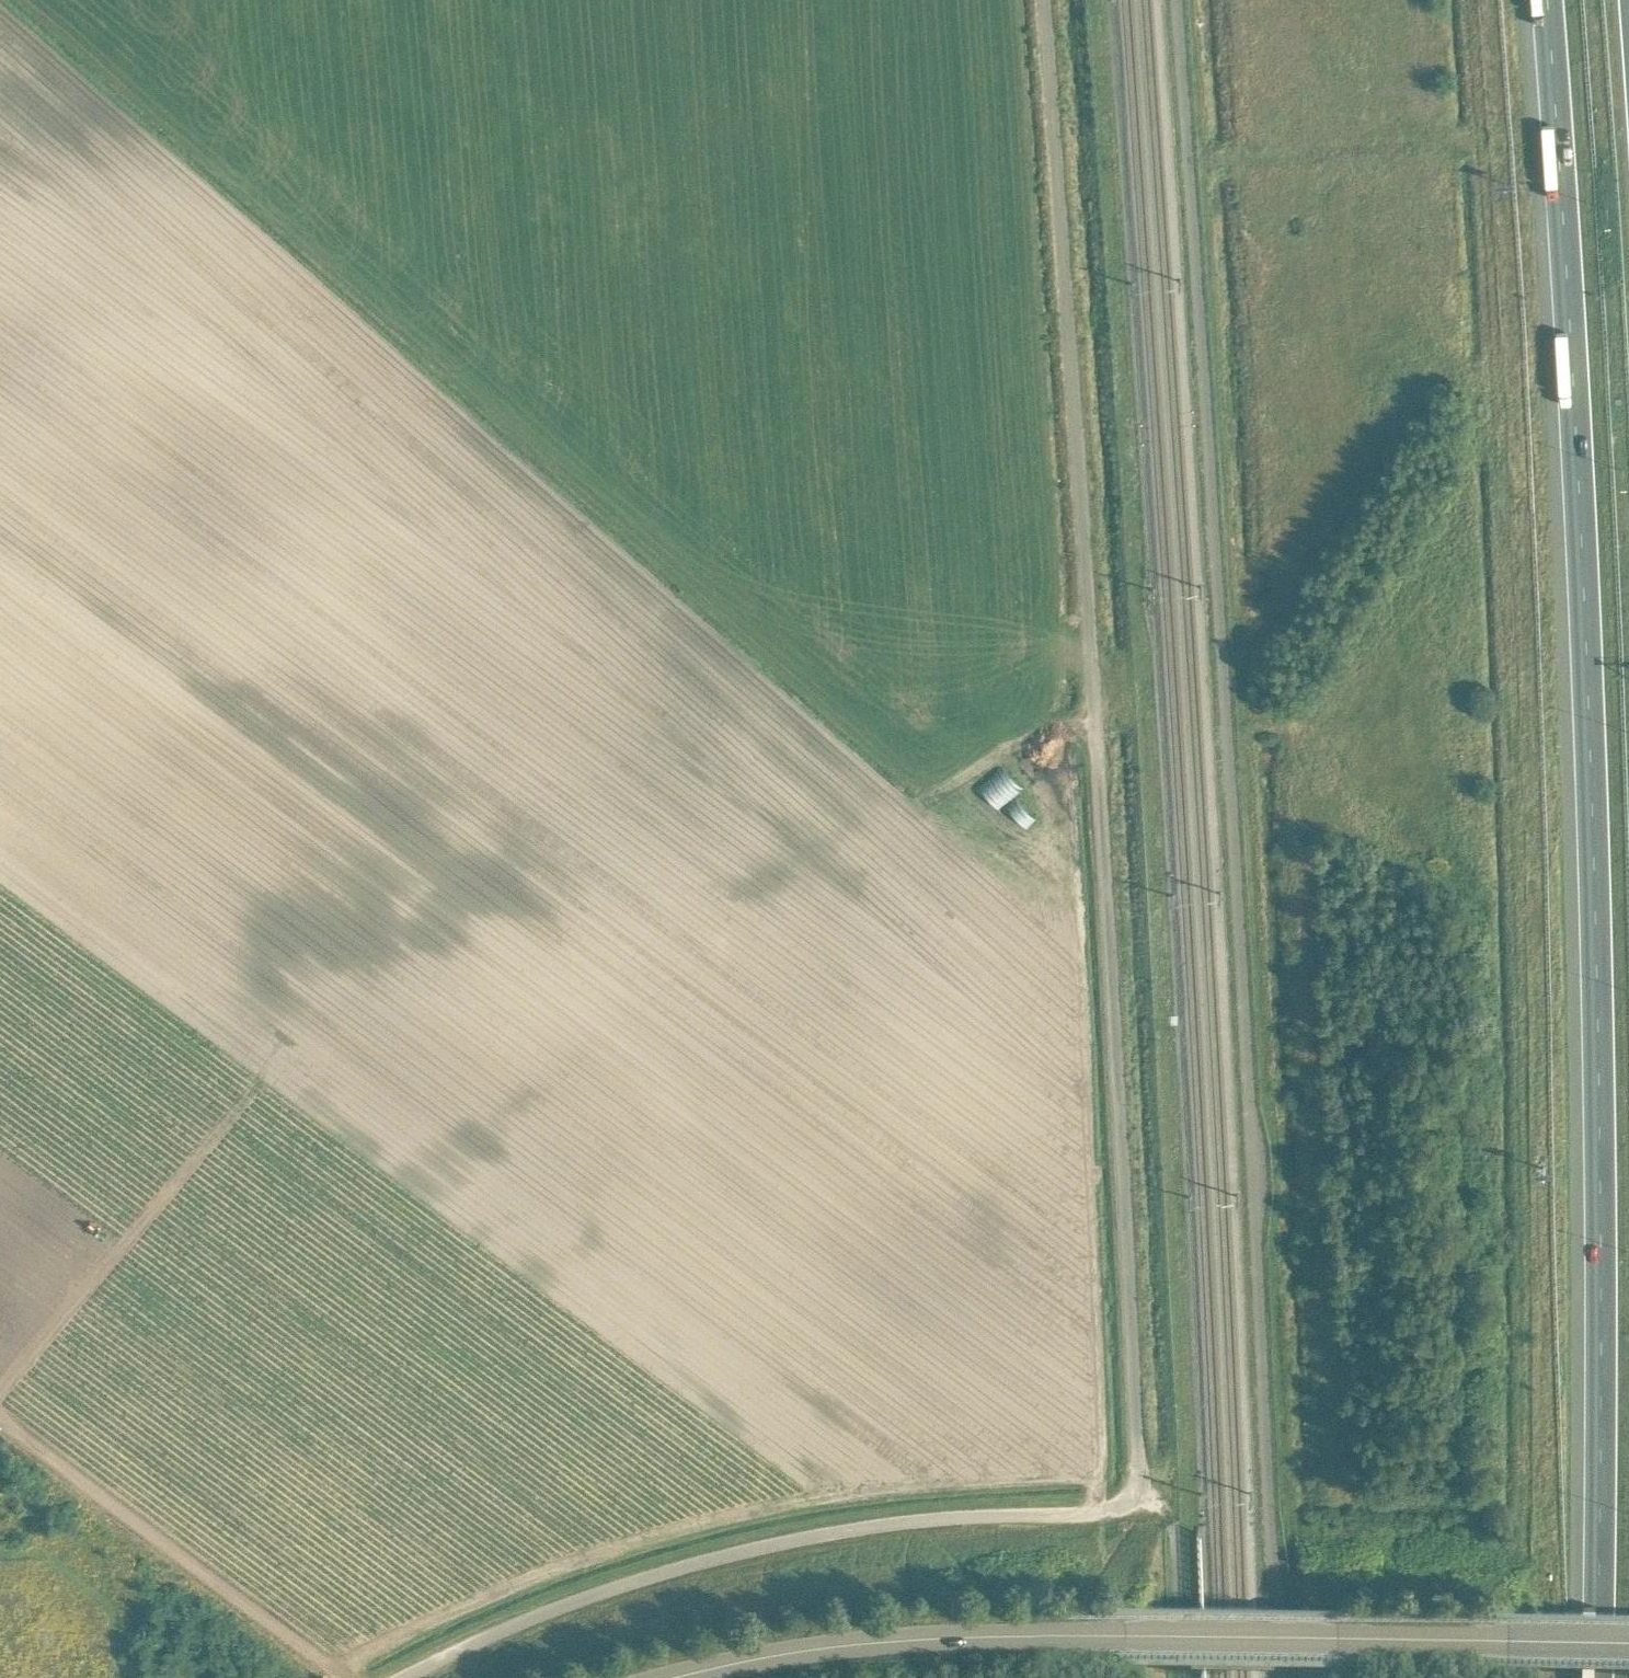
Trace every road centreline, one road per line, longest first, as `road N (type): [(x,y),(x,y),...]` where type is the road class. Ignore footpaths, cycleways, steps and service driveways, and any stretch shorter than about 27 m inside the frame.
road 1 (track): [(401,1677),(511,1625),(661,1575),(918,1523),(1122,1512),(1131,1493),(1112,1024),(1041,0)]
road 2 (motorway): [(1549,0),(1588,701),(1601,1153),(1598,1677)]
road 3 (unclassified): [(664,1677),(885,1640),(1004,1635),(1628,1643)]

